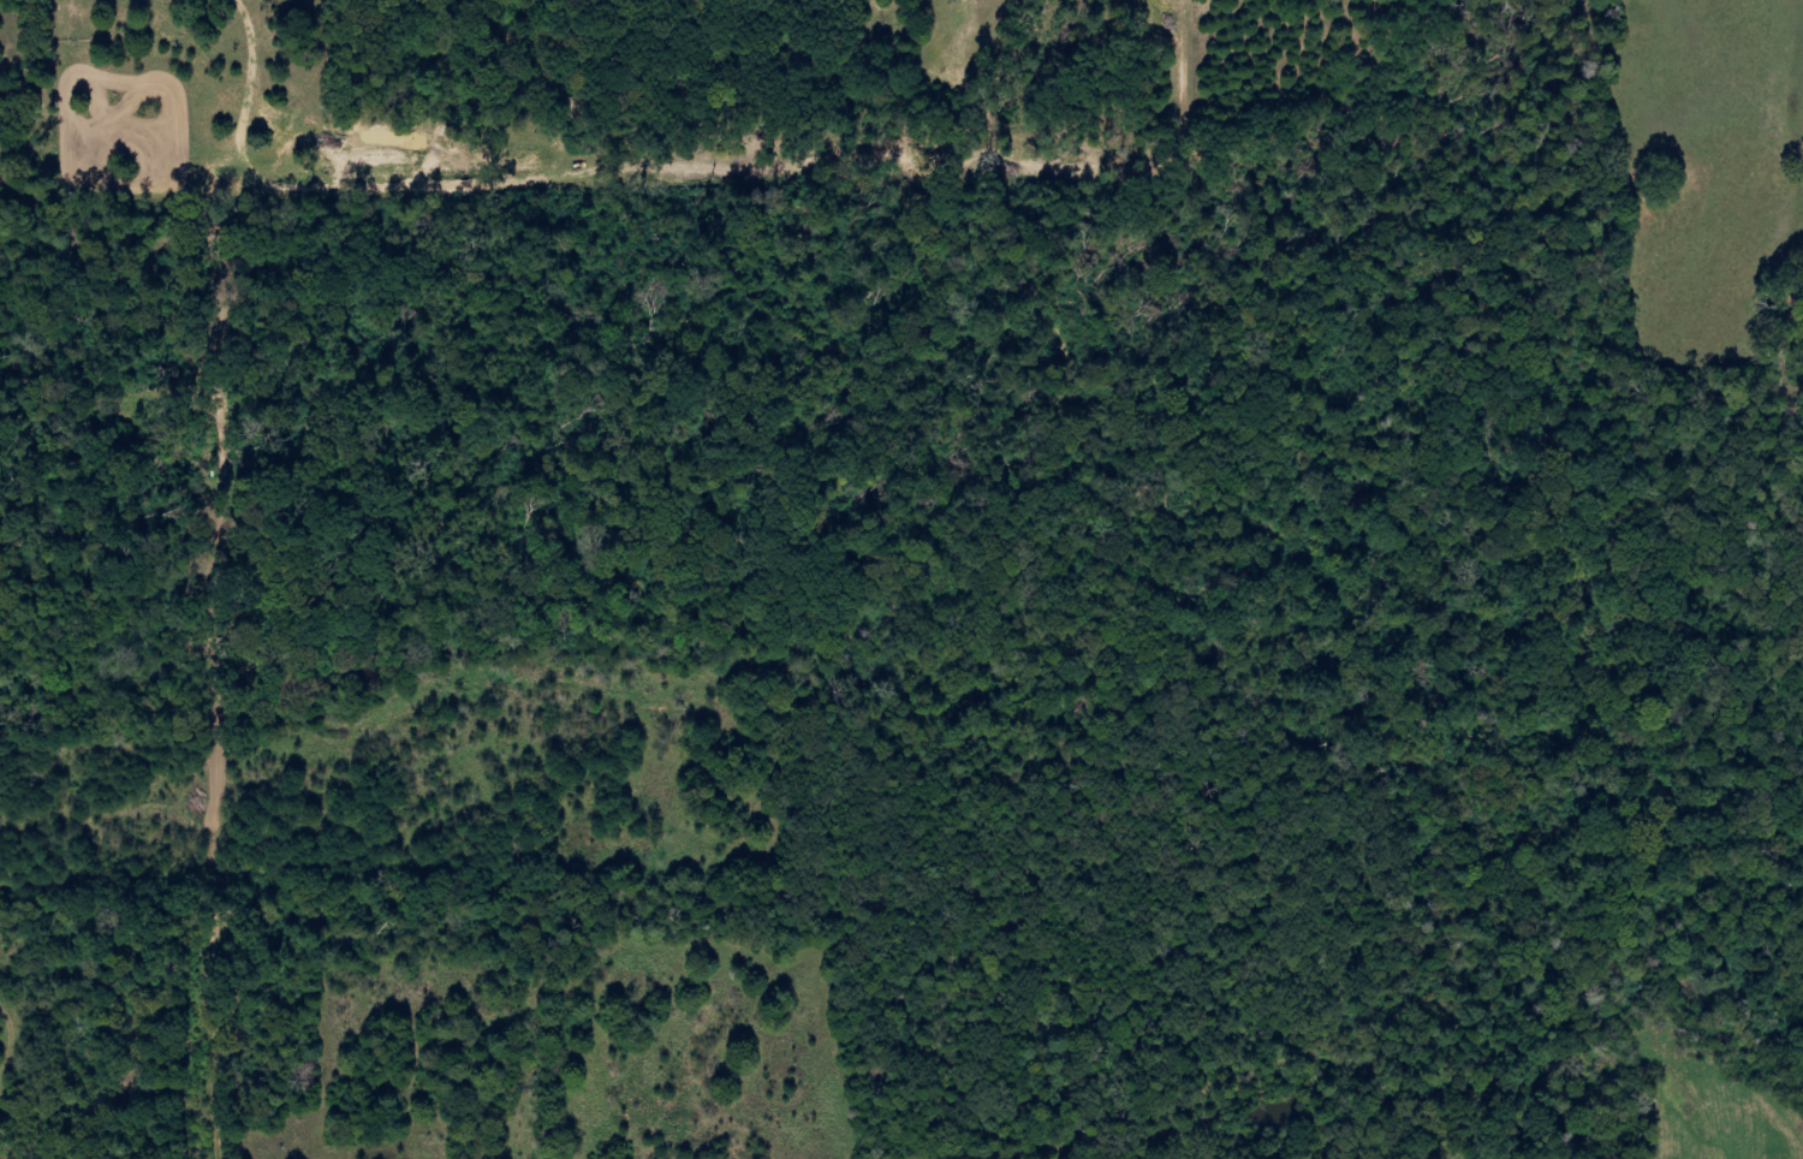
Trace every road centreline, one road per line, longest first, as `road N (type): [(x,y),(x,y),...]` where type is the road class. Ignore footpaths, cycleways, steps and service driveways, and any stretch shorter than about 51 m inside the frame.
road 1 (residential): [(1595,154),(1565,38),(1563,0)]

